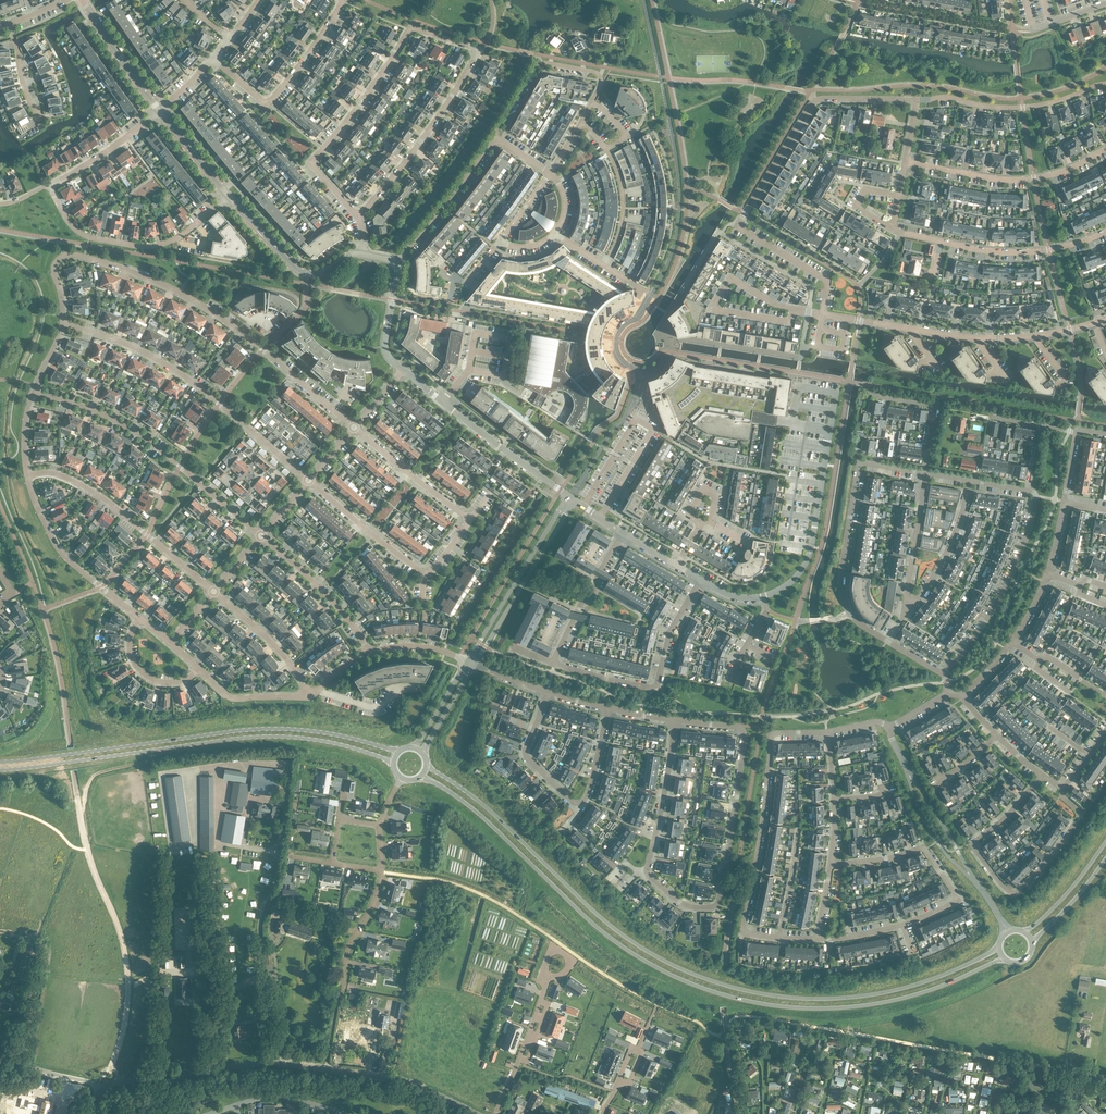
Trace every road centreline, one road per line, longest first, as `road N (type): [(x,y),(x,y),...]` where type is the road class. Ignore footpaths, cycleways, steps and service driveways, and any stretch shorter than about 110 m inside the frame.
road 1 (secondary): [(420,778),(474,810),(614,941),(716,993),(775,1006),(852,1007),(923,992),(1005,959)]
road 2 (residential): [(1093,323),(1003,339),(822,314),(828,281),(737,226),(814,101),(916,100)]
road 3 (secondary): [(1000,948),(918,984),(853,997),(785,997),(717,983),(619,932),(496,816),(427,767)]
road 4 (residential): [(358,217),(421,142),(480,49),(411,26),(314,160)]
road 5 (residential): [(742,727),(718,905),(686,908),(648,874),(675,721)]
road 6 (secondary): [(397,754),(336,735),(260,730),(0,762)]
road 7 (secondary): [(0,770),(275,737),(331,743),(393,763)]
road 8 (tertiary): [(477,1113),(403,1082),(277,1064),(120,1085)]
road 9 (track): [(1066,1070),(769,1018),(739,1016),(724,1028)]
road 10 (residential): [(828,732),(772,732),(745,931),(819,937)]
road 11 (residential): [(1063,789),(1081,815),(1014,896),(971,844),(1042,775)]
road 12 (residential): [(264,350),(180,293),(72,255),(54,267),(62,323)]
road 13 (residential): [(945,675),(984,626),(1018,560),(1036,494),(971,480)]
road 14 (residential): [(927,474),(860,464),(841,600),(860,625),(887,641)]
road 15 (residential): [(608,709),(589,789),(574,804),(525,755),(546,698)]
road 16 (residential): [(702,579),(671,631),(657,686),(554,665)]
road 17 (residential): [(48,186),(79,232),(138,246),(178,238),(228,197)]
road 18 (residential): [(893,229),(1021,252),(1105,232)]
road 19 (residential): [(568,495),(401,370)]
road 20 (residential): [(905,162),(1026,180),(1105,148)]
road 21 (residential): [(819,937),(907,924),(959,900),(925,849)]
road 22 (unclassified): [(568,495),(468,662)]
road 23 (unclassified): [(475,665),(575,500)]
road 24 (residential): [(916,100),(1022,107),(1105,83)]
road 25 (residential): [(219,404),(163,362),(62,323)]
road 26 (residential): [(494,137),(542,63),(600,75),(592,101)]
road 27 (residential): [(362,253),(332,270),(300,271),(228,197)]
road 28 (residential): [(180,466),(109,417),(33,391)]
road 29 (residential): [(368,652),(322,590),(261,536)]
road 30 (residential): [(398,260),(494,137)]
road 31 (residential): [(428,577),(308,481)]
road 32 (residential): [(904,613),(954,537),(971,480)]
road 33 (residential): [(471,520),(353,428)]
road 34 (residential): [(622,533),(554,665)]
road 35 (residential): [(496,1113),(547,979)]
road 36 (residential): [(906,767),(937,843),(978,886)]
road 37 (residential): [(927,474),(904,613)]
road 38 (residential): [(310,695),(278,651),(214,593)]
road 39 (residential): [(608,709),(475,665)]
road 40 (residential): [(978,886),(906,767)]
road 41 (residential): [(27,474),(59,550),(101,587)]
road 42 (residential): [(147,535),(79,483),(27,474)]
road 43 (residential): [(160,111),(81,0)]
road 44 (residential): [(870,394),(935,405),(927,474)]
road 45 (residential): [(160,111),(48,186)]
road 46 (residential): [(382,873),(348,948),(339,999)]
road 47 (residential): [(270,101),(345,0)]
road 48 (residential): [(198,665),(229,697),(310,695)]
road 49 (residential): [(198,665),(164,682),(139,669),(130,646),(139,615)]
road 50 (secondary): [(1105,841),(1024,932)]
road 51 (residential): [(605,265),(623,208),(607,149)]

